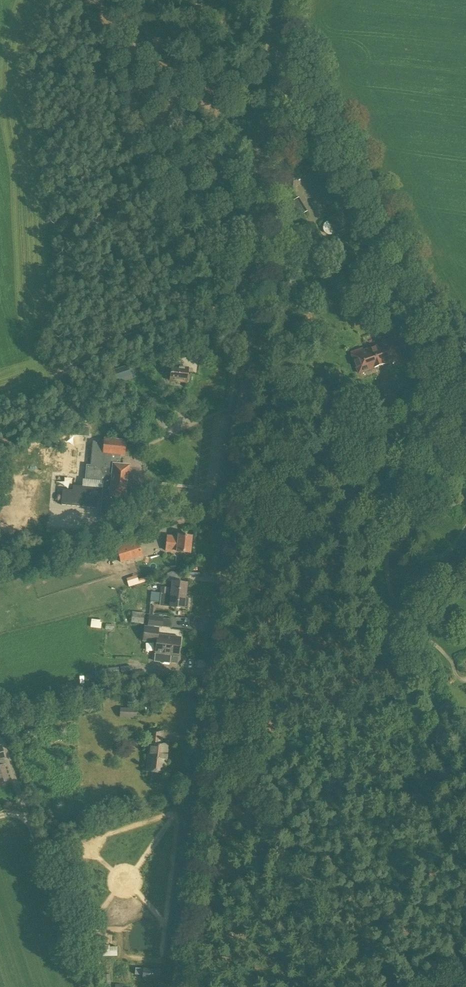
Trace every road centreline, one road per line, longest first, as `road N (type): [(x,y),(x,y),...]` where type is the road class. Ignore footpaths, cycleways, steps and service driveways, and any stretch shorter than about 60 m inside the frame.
road 1 (unclassified): [(181,986),(284,0)]
road 2 (track): [(83,986),(32,827),(15,813),(0,815)]

